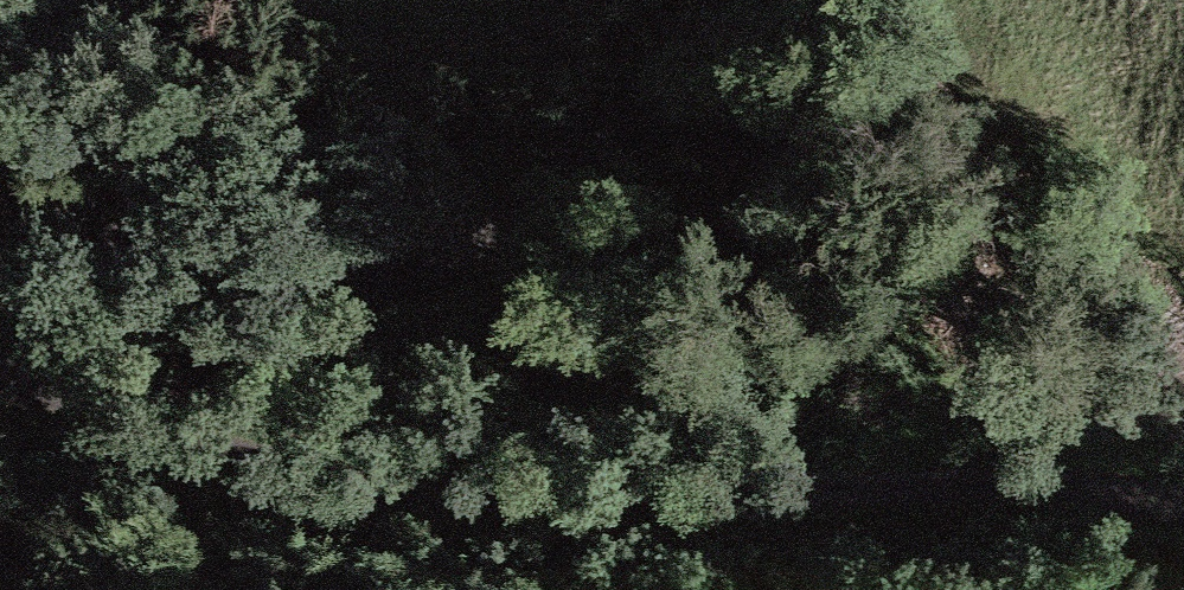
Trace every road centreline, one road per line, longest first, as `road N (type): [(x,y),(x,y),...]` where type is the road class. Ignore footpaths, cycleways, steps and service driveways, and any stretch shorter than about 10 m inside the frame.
road 1 (residential): [(0,349),(29,375),(337,481),(495,498),(1123,480),(1183,494)]
road 2 (residential): [(728,0),(497,245),(416,289),(320,280),(60,222),(0,235)]

